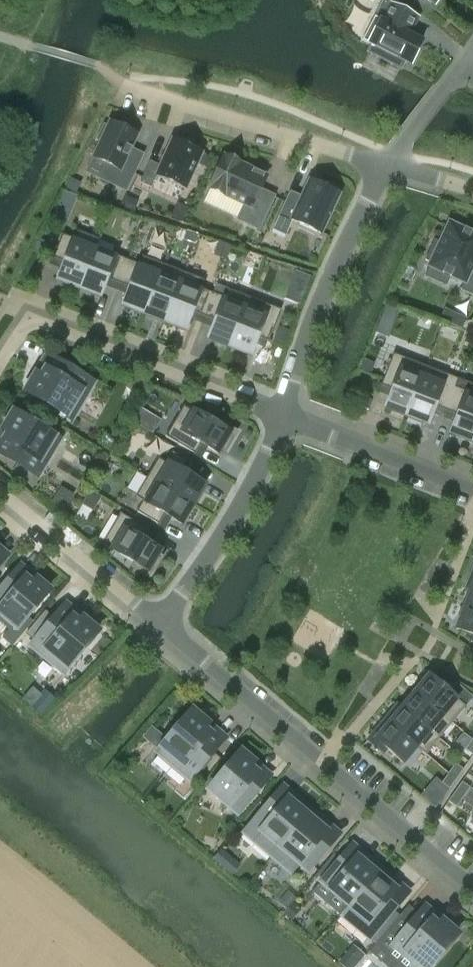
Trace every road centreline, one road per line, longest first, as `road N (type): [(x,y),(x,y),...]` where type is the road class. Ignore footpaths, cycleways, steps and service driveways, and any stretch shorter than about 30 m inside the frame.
road 1 (residential): [(290,419),(26,312),(0,358)]
road 2 (residential): [(472,531),(433,644),(323,766)]
road 3 (residential): [(122,85),(392,167)]
road 4 (residential): [(392,167),(339,265),(290,419)]
road 5 (residential): [(290,419),(239,520),(161,626)]
road 6 (residential): [(161,626),(323,766)]
road 7 (residential): [(0,500),(161,626)]
road 8 (residential): [(290,419),(472,486)]
road 9 (residential): [(323,766),(472,888)]

